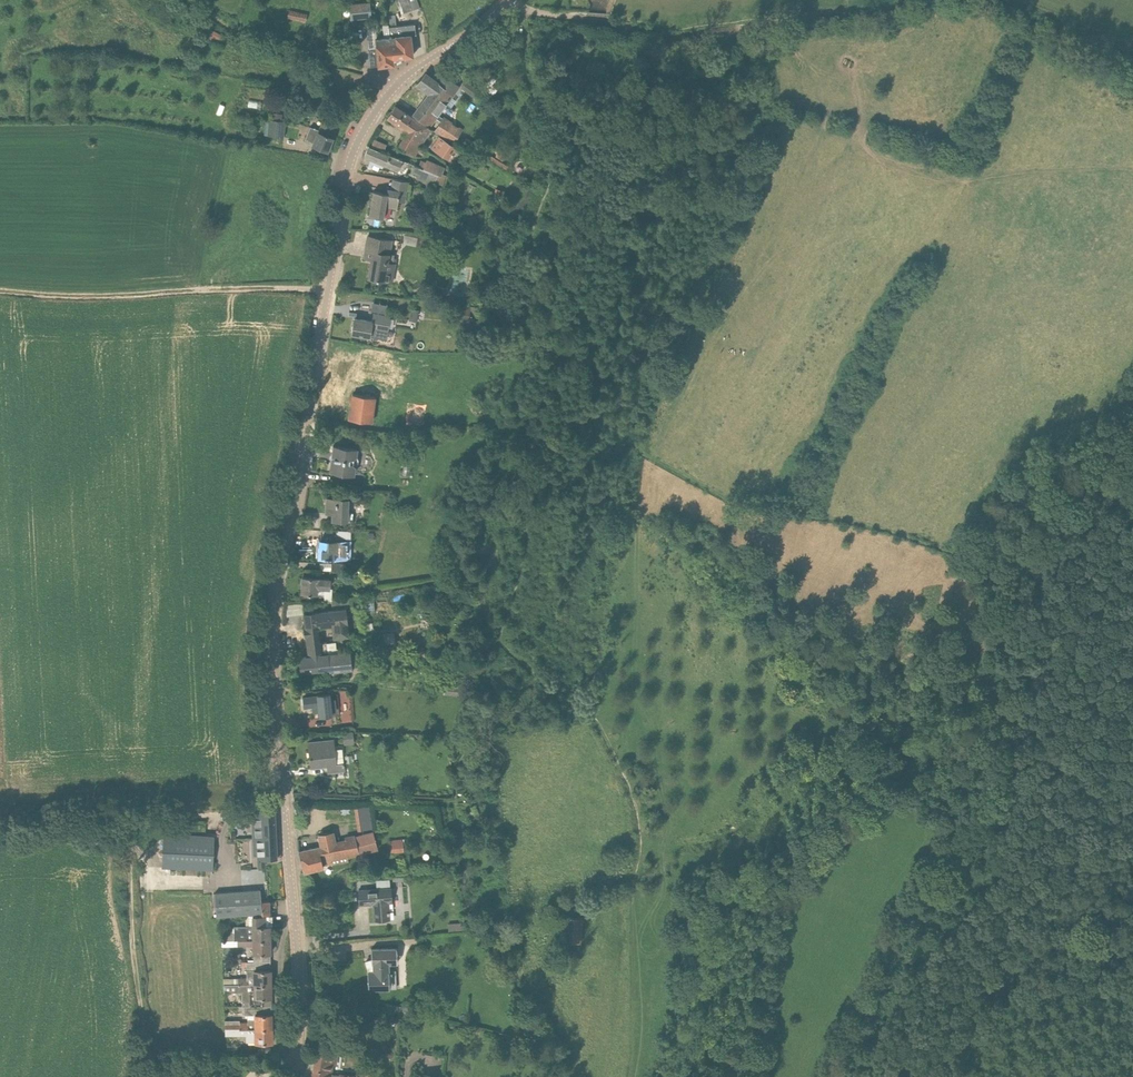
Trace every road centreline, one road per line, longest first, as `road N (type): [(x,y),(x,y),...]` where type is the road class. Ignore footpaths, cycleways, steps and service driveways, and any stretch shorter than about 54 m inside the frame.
road 1 (tertiary): [(294,1076),(298,969),(272,618),(348,166),(397,83),(503,0)]
road 2 (track): [(328,290),(0,292)]
road 3 (track): [(123,823),(141,1076)]
road 4 (track): [(397,83),(258,45),(184,0)]
road 5 (track): [(742,27),(673,34),(570,17)]
road 6 (track): [(282,795),(224,814),(123,823)]
road 7 (track): [(123,823),(0,828)]

